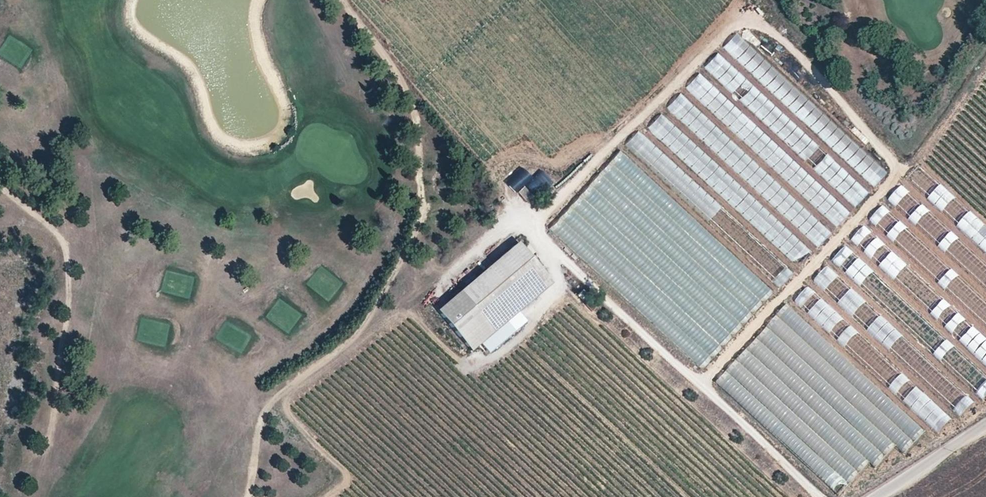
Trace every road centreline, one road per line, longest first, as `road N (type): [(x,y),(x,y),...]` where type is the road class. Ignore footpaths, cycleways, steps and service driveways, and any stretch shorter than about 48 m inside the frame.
road 1 (track): [(813,496),(594,284)]
road 2 (unclassified): [(985,423),(880,496)]

